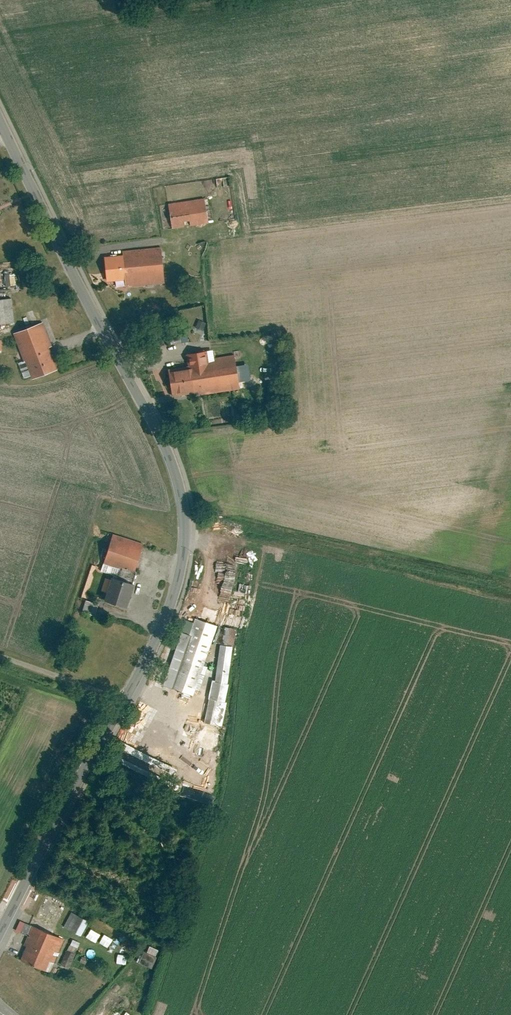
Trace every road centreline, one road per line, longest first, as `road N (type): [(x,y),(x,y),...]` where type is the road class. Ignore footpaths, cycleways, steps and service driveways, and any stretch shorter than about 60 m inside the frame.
road 1 (tertiary): [(0,933),(147,661),(175,592),(183,544),(181,501),(161,439),(0,123)]

